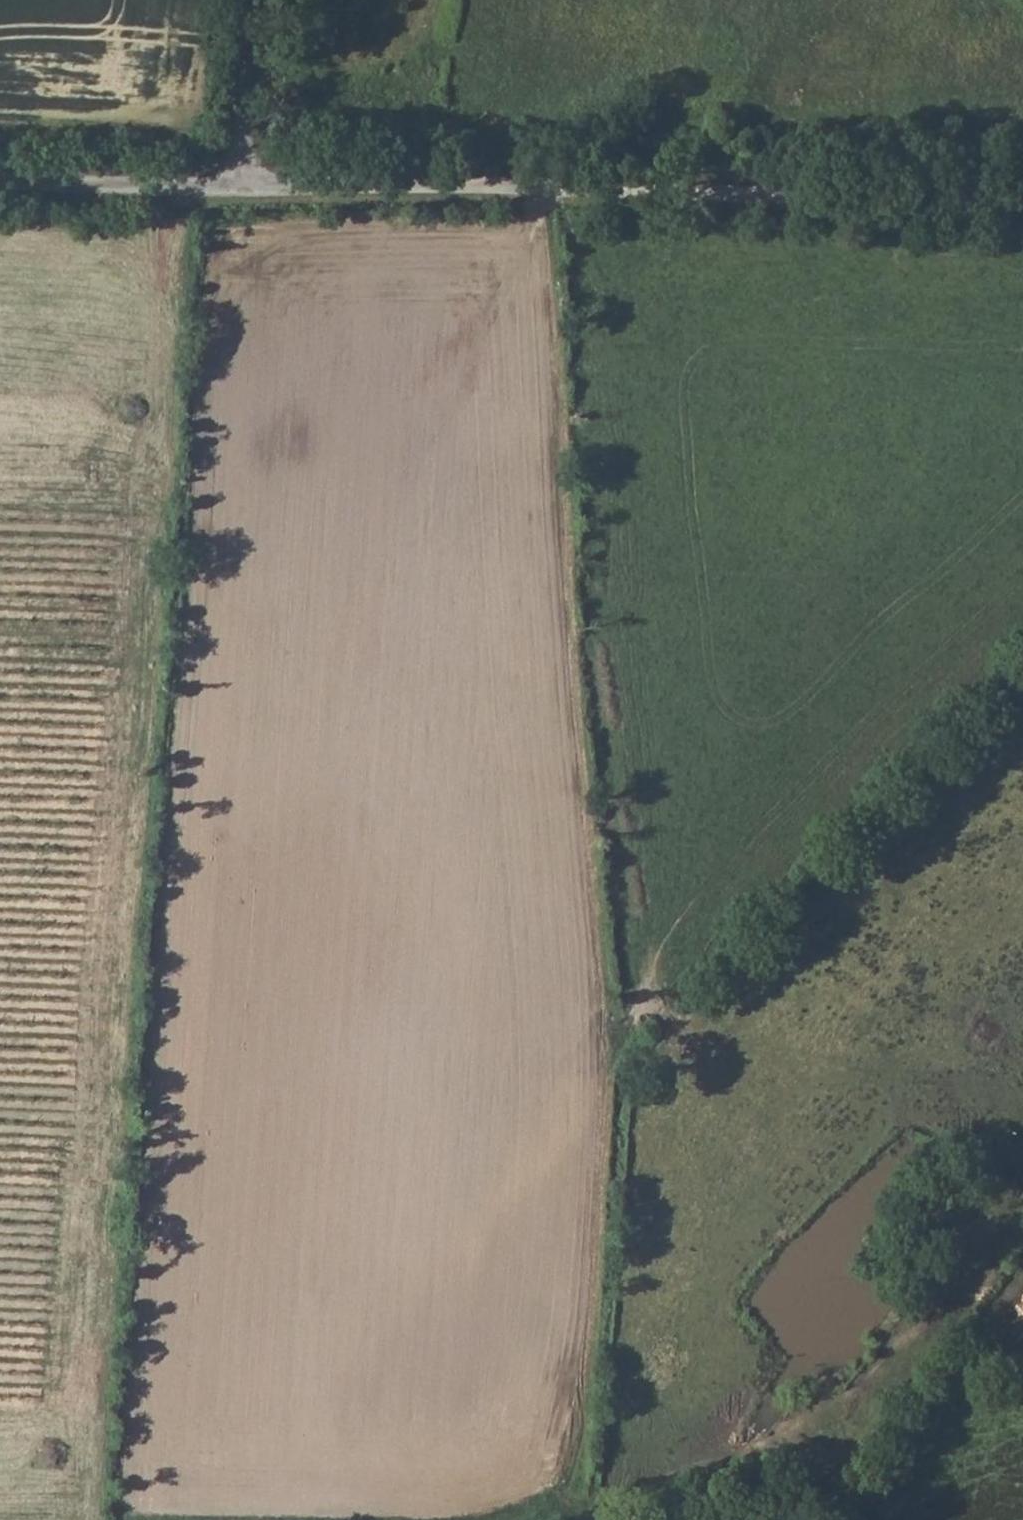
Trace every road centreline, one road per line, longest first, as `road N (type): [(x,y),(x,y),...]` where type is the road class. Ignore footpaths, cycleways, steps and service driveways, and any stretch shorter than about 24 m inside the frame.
road 1 (unclassified): [(1022,206),(243,186)]
road 2 (unclassified): [(243,186),(0,177)]
road 3 (residential): [(243,186),(262,0)]

